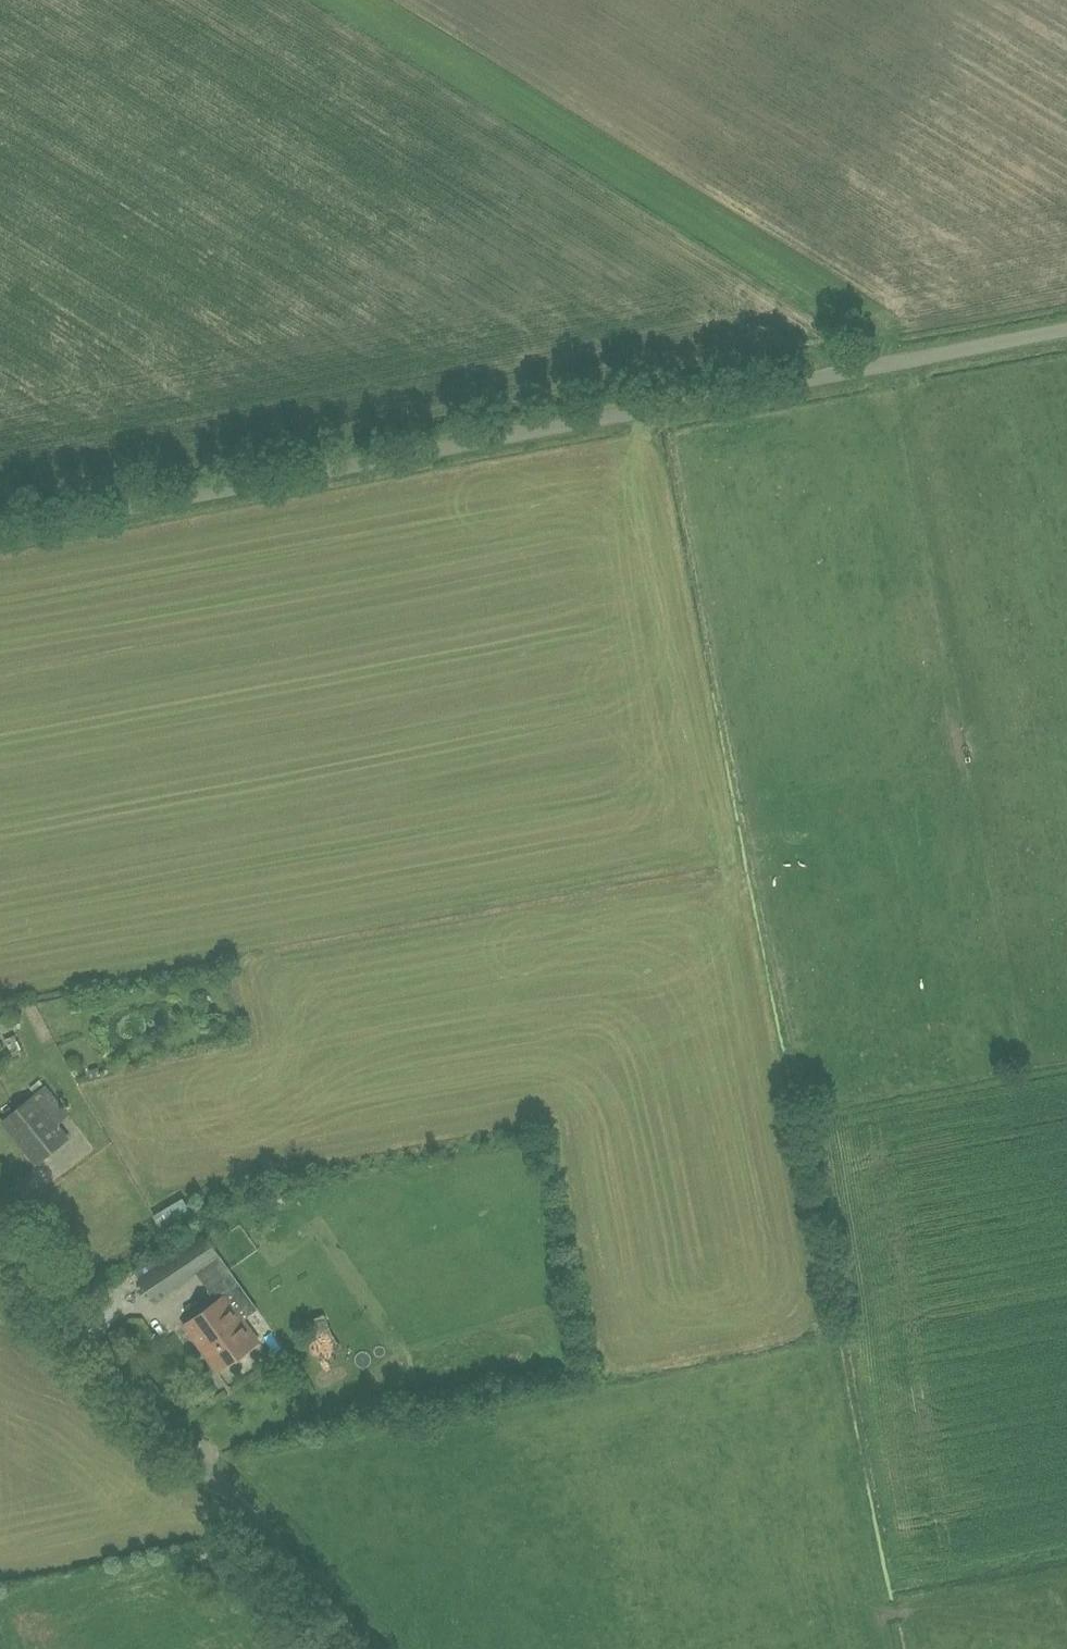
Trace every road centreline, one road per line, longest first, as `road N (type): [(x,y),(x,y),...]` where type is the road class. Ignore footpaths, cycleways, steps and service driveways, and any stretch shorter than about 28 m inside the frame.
road 1 (unclassified): [(0,535),(1066,329)]
road 2 (unclassified): [(377,1648),(232,1473),(99,1340),(0,1222)]

